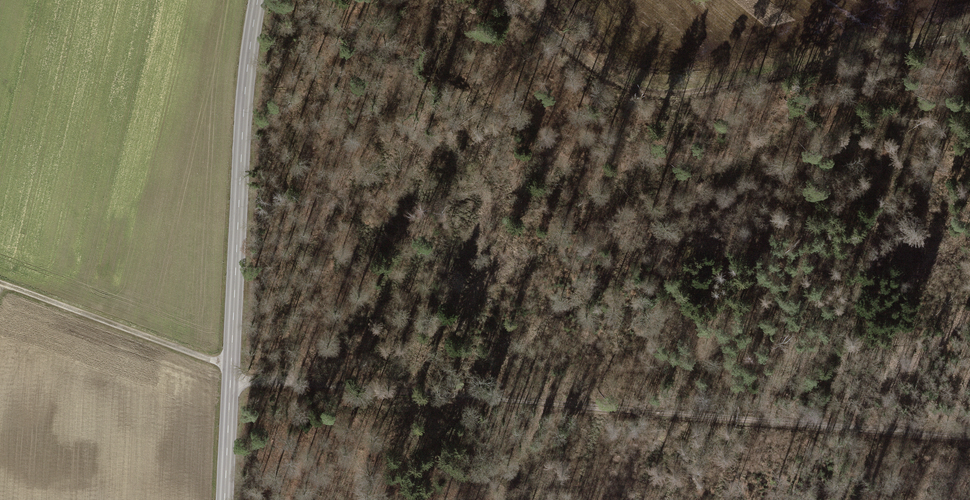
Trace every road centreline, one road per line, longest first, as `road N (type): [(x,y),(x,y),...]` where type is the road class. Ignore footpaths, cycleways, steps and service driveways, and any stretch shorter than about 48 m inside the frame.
road 1 (track): [(0,283),(231,367),(247,380),(969,437)]
road 2 (secondary): [(259,0),(222,499)]
road 3 (track): [(507,0),(638,90),(677,93),(969,33)]

